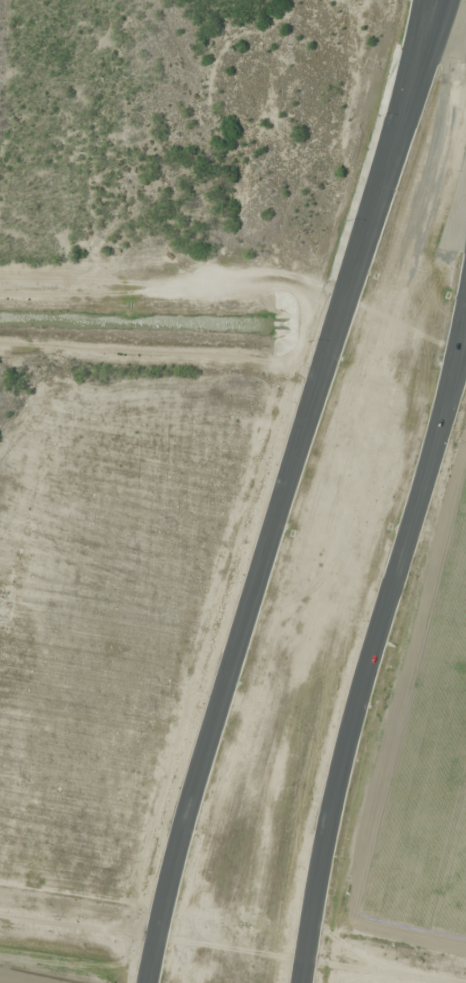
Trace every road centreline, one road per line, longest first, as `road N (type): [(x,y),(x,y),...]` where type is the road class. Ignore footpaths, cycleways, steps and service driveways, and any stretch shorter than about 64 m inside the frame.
road 1 (trunk): [(450,0),(186,822),(150,982)]
road 2 (trunk): [(301,982),(338,771),(430,468),(465,309)]
road 3 (trunk): [(417,0),(392,116),(263,576)]

